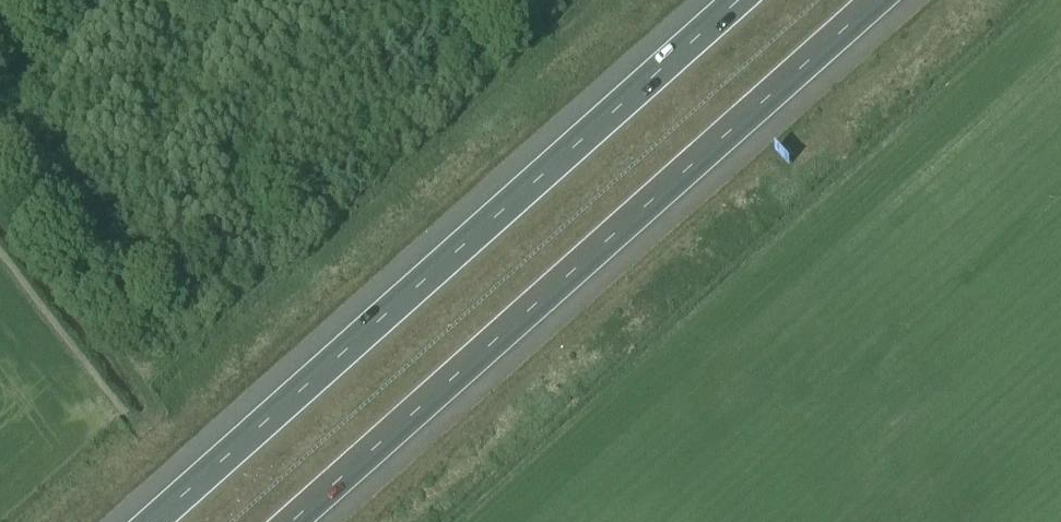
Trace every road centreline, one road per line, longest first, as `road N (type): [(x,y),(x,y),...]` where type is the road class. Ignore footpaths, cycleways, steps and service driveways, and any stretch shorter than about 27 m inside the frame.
road 1 (motorway): [(736,0),(150,521)]
road 2 (motorway): [(293,521),(878,0)]

